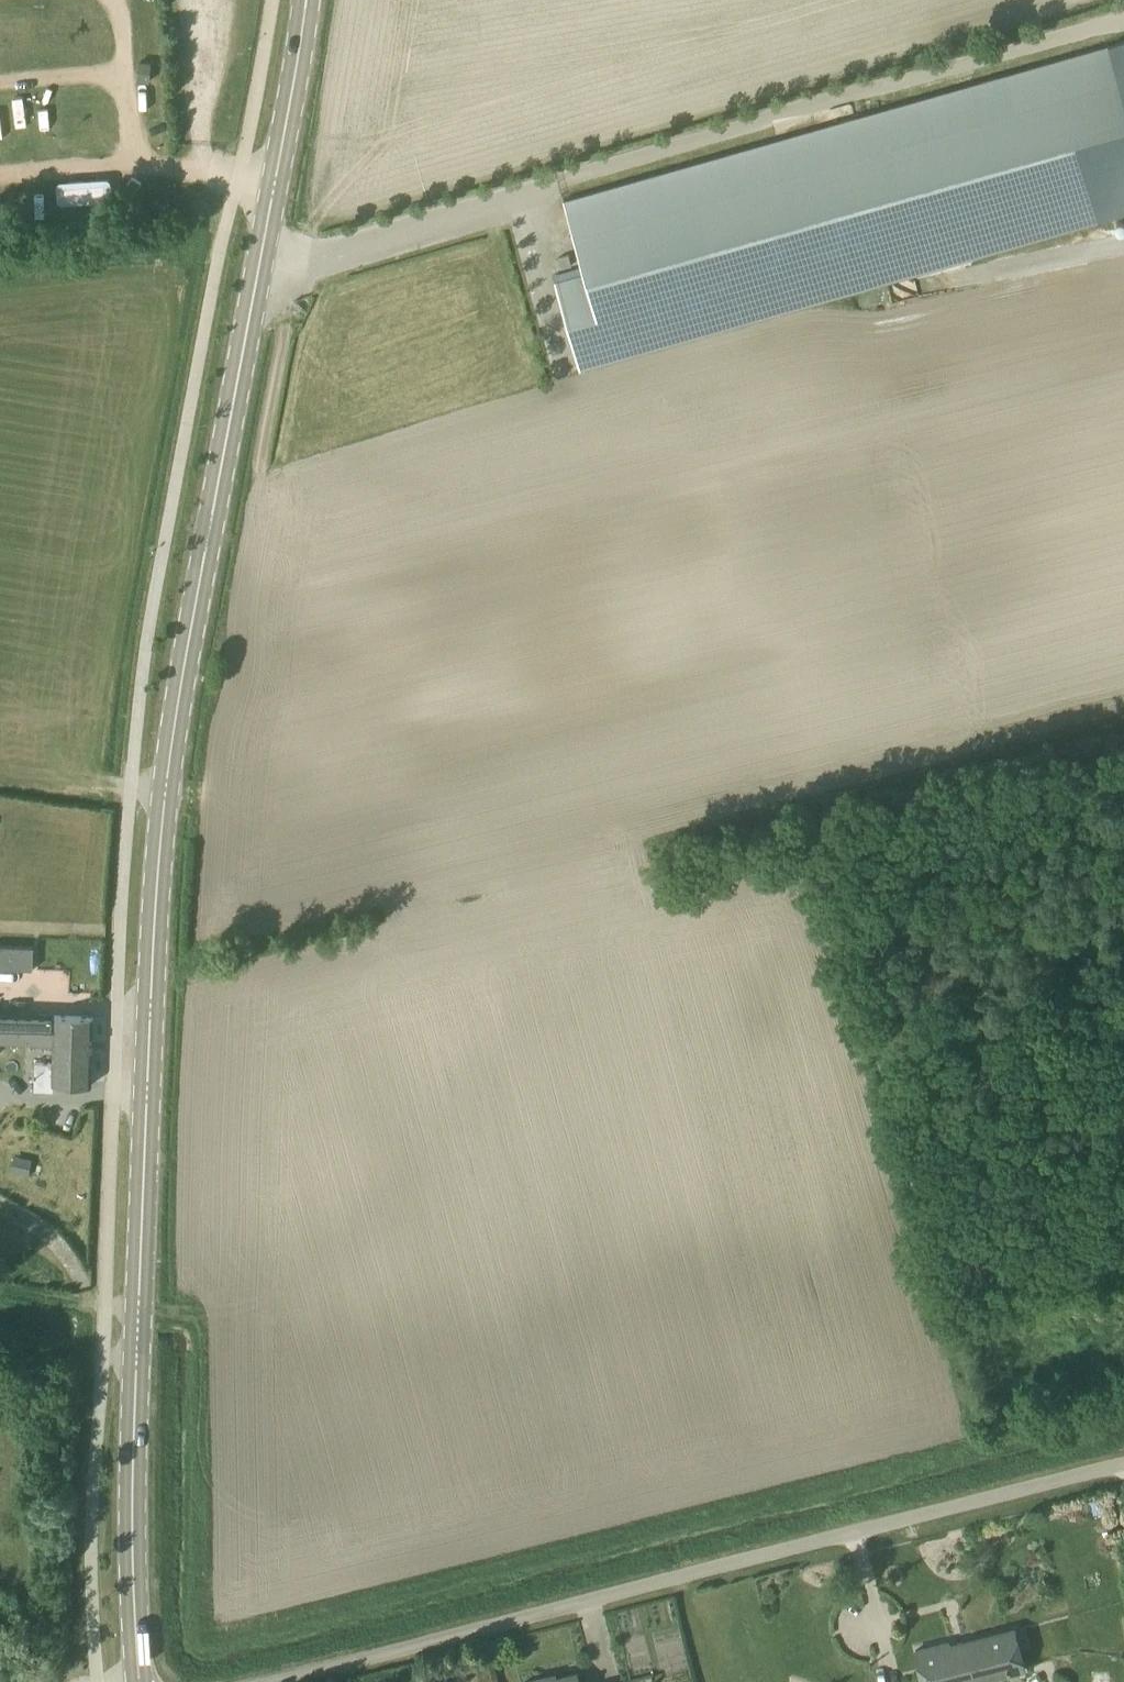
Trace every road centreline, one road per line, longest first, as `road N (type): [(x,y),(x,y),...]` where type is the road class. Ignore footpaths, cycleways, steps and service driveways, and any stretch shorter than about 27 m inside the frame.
road 1 (primary): [(143,1681),(139,1369),(173,728),(305,0)]
road 2 (unclassified): [(251,1681),(640,1592),(1123,1462)]
road 3 (track): [(0,1296),(142,1311)]

